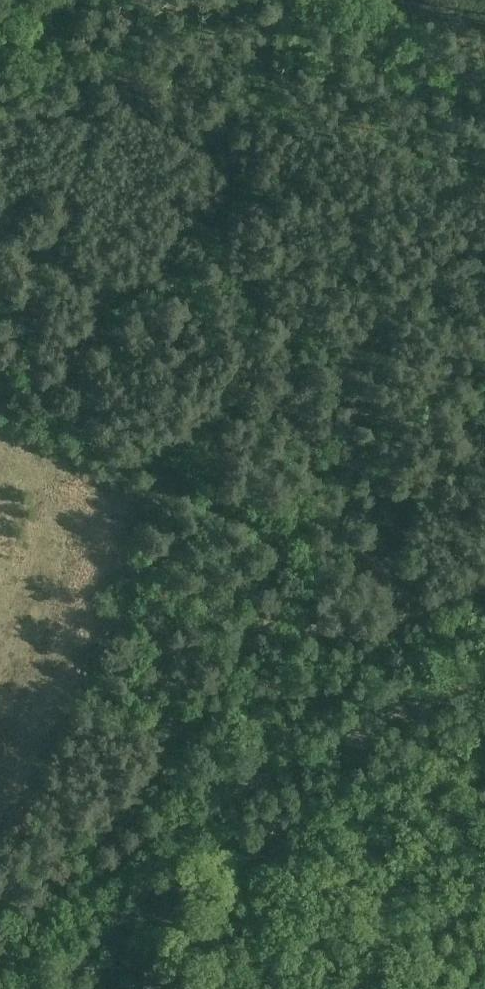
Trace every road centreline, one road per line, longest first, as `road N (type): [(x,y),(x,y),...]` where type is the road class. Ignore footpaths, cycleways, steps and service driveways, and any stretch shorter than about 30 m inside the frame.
road 1 (track): [(272,604),(210,710),(0,952)]
road 2 (track): [(272,604),(345,642),(484,583)]
road 3 (unclassified): [(484,83),(307,0)]
road 4 (track): [(89,137),(130,65),(146,0)]
road 5 (track): [(185,988),(178,855)]

